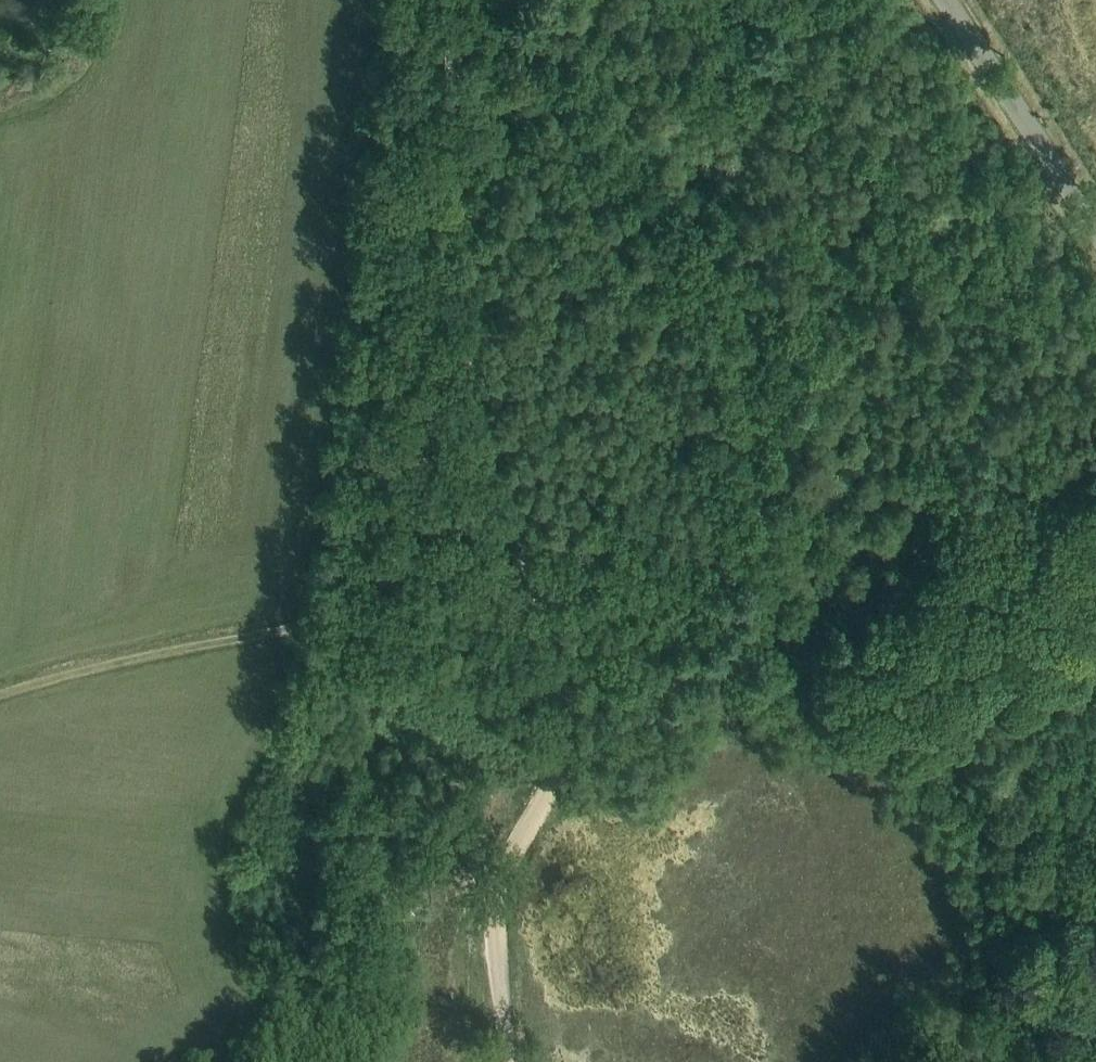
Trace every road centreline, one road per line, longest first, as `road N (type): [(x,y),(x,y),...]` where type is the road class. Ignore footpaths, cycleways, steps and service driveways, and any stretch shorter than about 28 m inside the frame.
road 1 (track): [(1095,866),(875,763),(811,677),(770,555),(744,352),(708,279),(504,0)]
road 2 (track): [(402,546),(428,429),(466,339),(470,238),(453,87),(459,0)]
road 3 (track): [(551,632),(567,721),(556,775),(500,877),(493,950),(504,1061)]
road 4 (track): [(0,699),(326,620),(375,592),(402,546)]
road 5 (track): [(466,339),(551,632)]
road 6 (tertiary): [(1095,233),(944,0)]

